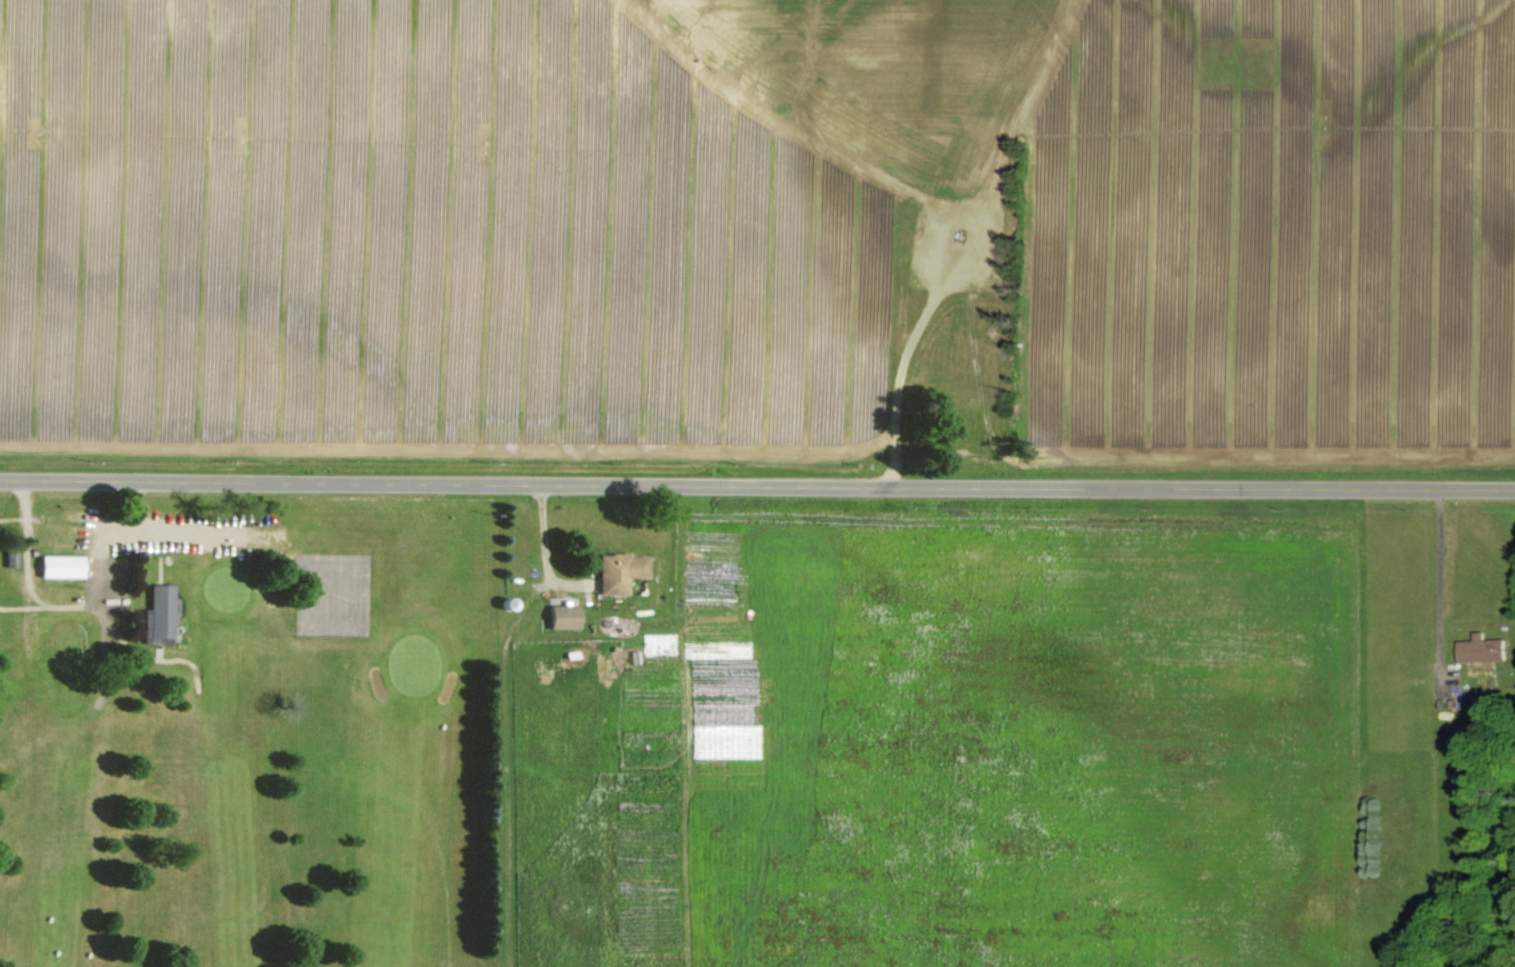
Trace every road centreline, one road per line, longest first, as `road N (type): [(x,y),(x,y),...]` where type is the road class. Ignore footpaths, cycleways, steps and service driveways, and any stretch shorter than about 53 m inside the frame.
road 1 (tertiary): [(1514,488),(0,479)]

